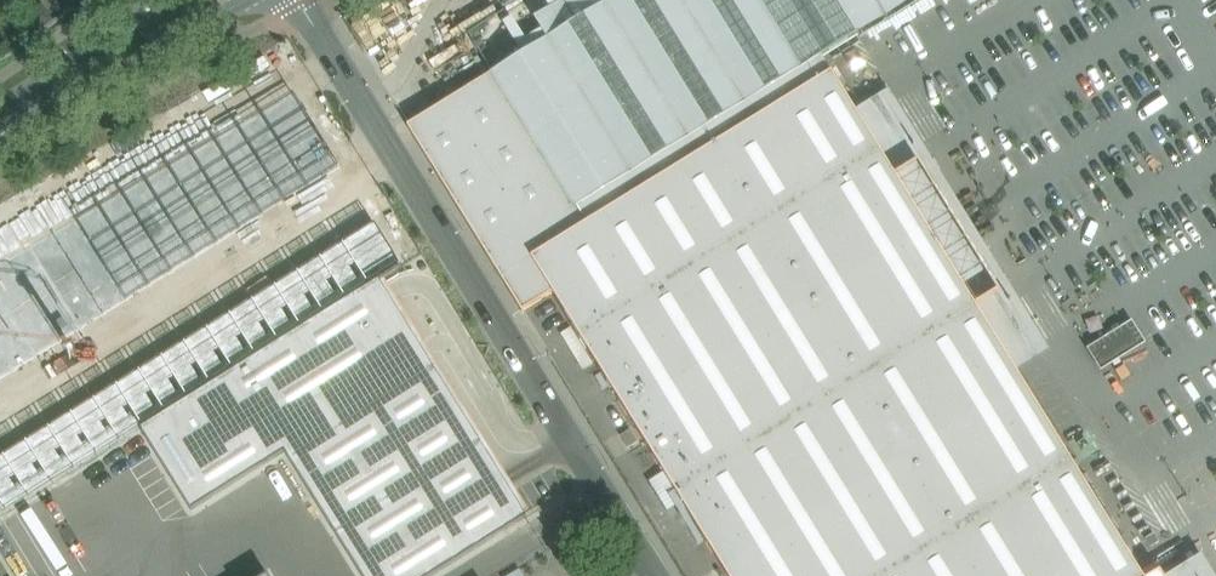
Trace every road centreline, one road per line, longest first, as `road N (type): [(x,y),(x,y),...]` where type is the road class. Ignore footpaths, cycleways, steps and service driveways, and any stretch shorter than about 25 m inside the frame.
road 1 (unclassified): [(653,575),(367,103),(295,0)]
road 2 (secondary): [(0,145),(250,0)]
road 3 (secondary): [(167,0),(0,111)]

